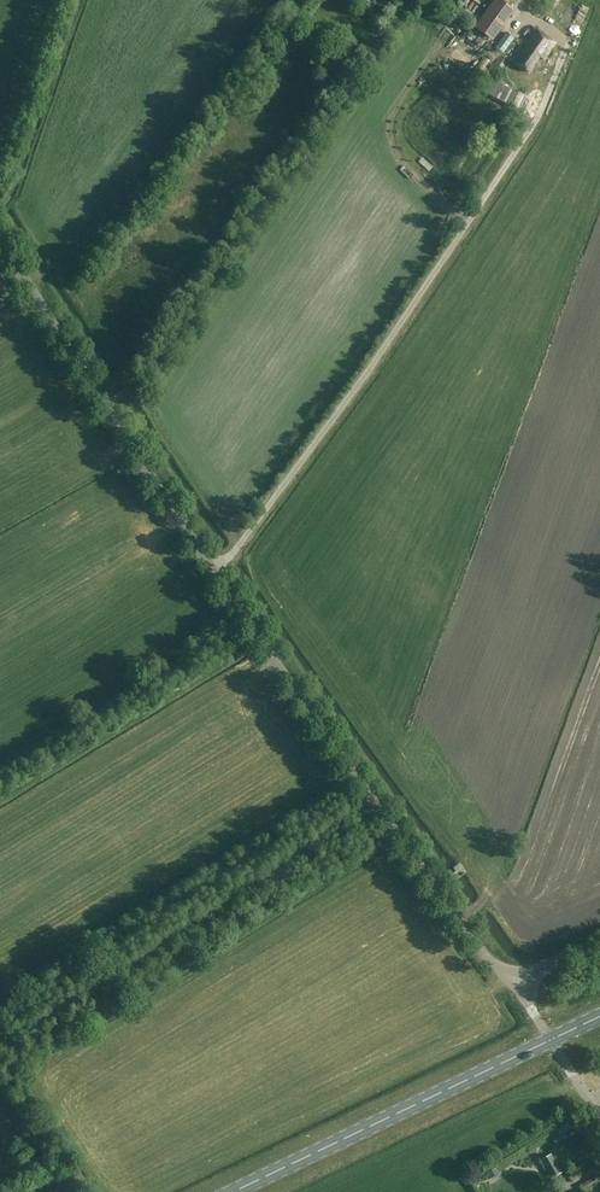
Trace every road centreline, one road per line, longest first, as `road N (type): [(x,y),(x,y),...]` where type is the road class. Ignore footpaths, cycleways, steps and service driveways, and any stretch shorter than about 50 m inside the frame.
road 1 (unclassified): [(511,984),(231,597),(0,243)]
road 2 (primary): [(232,1191),(551,1039)]
road 3 (track): [(77,0),(0,211)]

